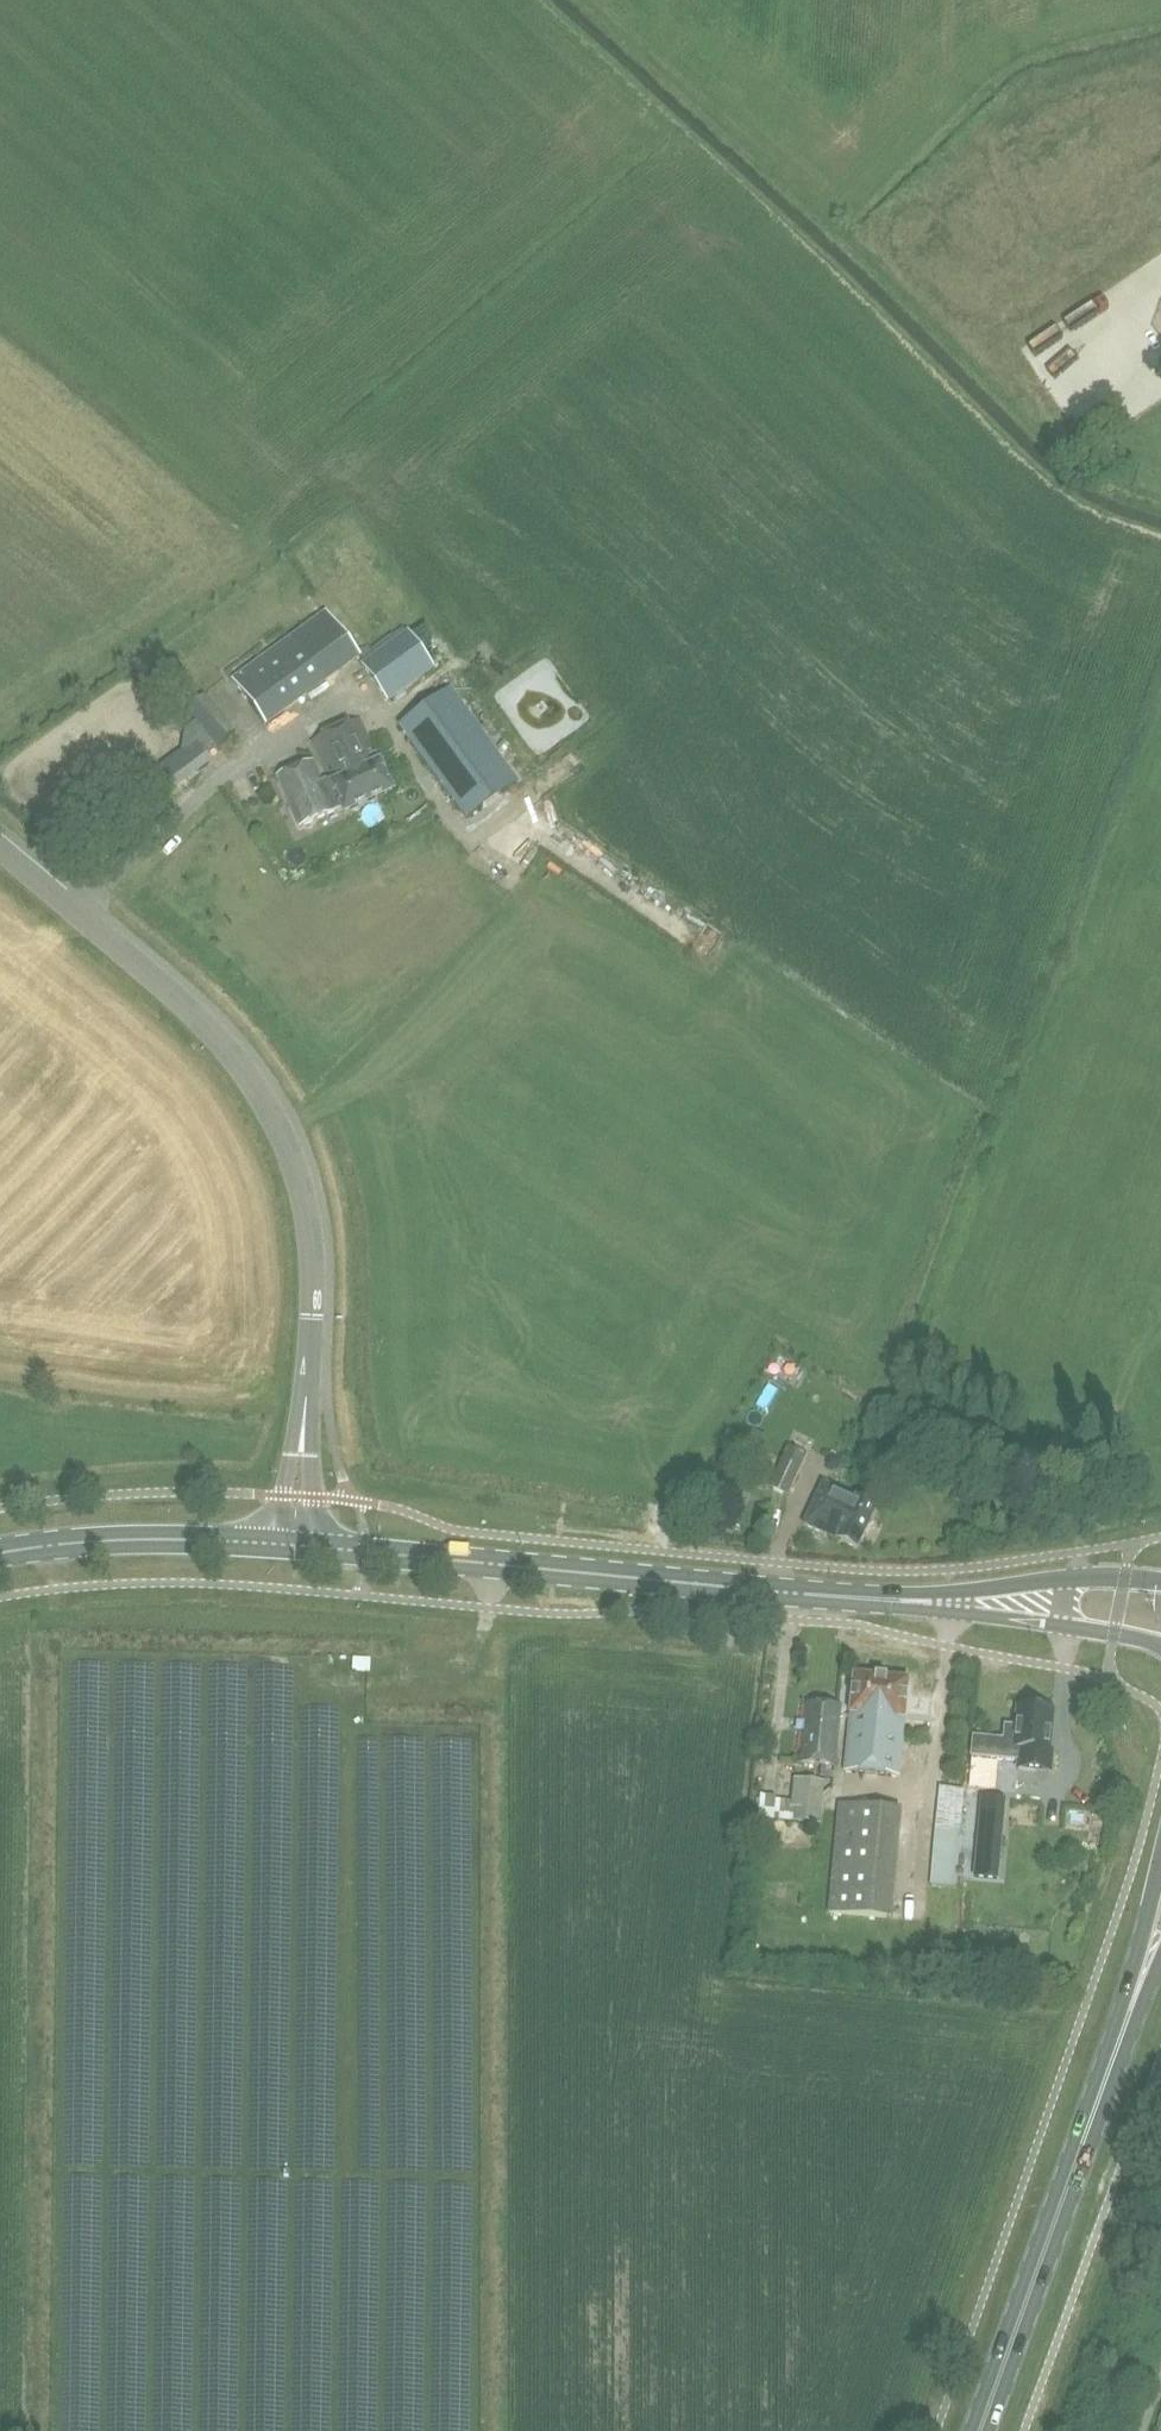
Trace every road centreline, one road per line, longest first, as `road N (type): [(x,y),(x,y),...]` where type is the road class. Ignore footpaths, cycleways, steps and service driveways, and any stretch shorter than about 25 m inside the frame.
road 1 (tertiary): [(305,1411),(311,1236),(300,1182),(269,1108),(199,1023),(0,853)]
road 2 (secondary): [(309,1546),(899,1600)]
road 3 (primary): [(979,2430),(1129,2010)]
road 4 (secondary): [(0,1552),(130,1539),(277,1544)]
road 5 (secondary): [(899,1600),(1160,1646)]
road 6 (secondary): [(1160,1581),(1070,1577),(899,1600)]
road 7 (primary): [(1160,1855),(1126,1988),(1129,2010)]
road 8 (tertiary): [(305,1411),(295,1426),(277,1544)]
road 9 (tertiary): [(309,1546),(305,1411)]

